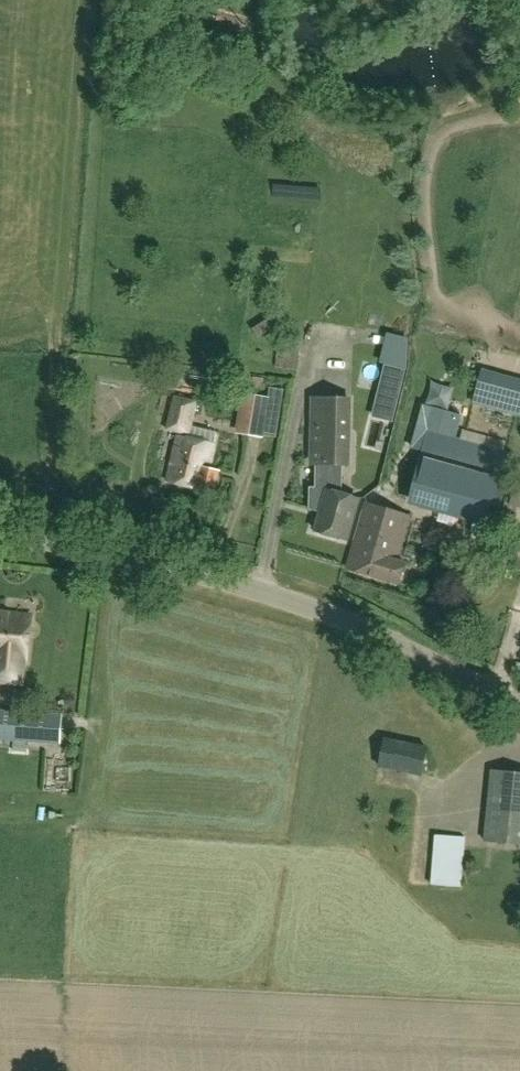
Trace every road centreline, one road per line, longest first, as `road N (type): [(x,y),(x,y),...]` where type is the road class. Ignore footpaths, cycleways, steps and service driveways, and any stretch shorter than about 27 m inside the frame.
road 1 (unclassified): [(0,546),(121,557),(276,597),(519,701)]

